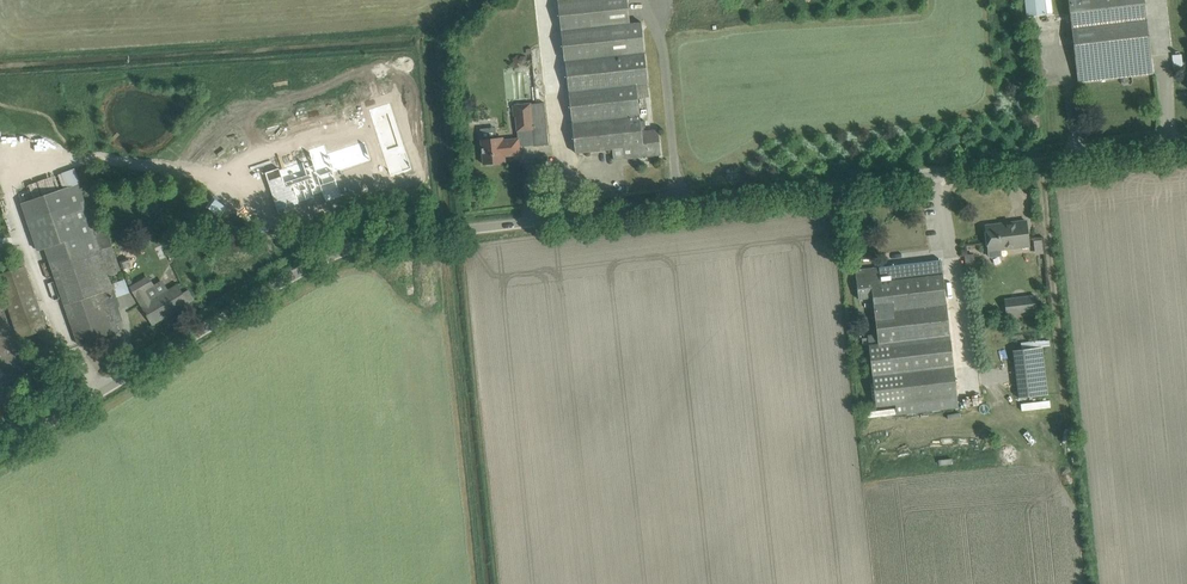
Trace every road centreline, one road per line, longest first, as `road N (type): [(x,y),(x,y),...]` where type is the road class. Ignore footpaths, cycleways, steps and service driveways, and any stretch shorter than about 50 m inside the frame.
road 1 (unclassified): [(0,452),(285,280),(367,243),(1186,144)]

